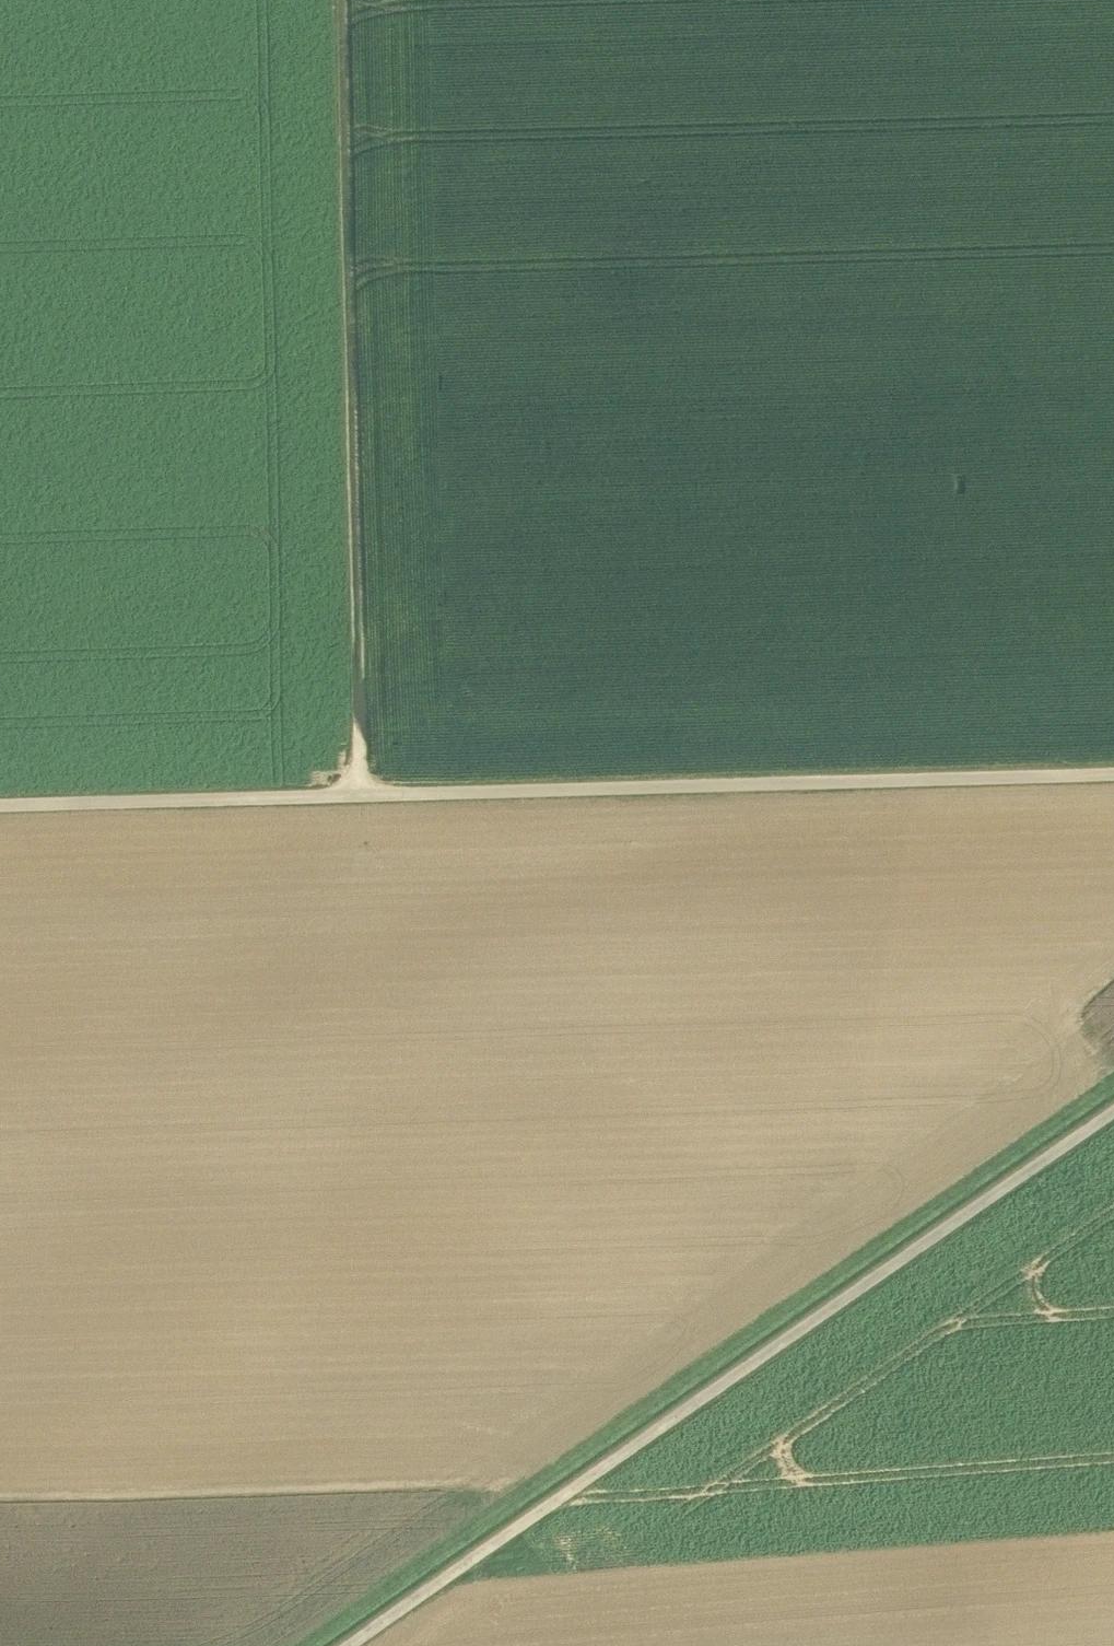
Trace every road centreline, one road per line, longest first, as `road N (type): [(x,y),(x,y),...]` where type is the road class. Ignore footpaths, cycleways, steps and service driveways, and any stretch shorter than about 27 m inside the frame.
road 1 (track): [(1113,769),(0,799)]
road 2 (track): [(1113,1117),(354,1645)]
road 3 (track): [(345,0),(357,789)]

